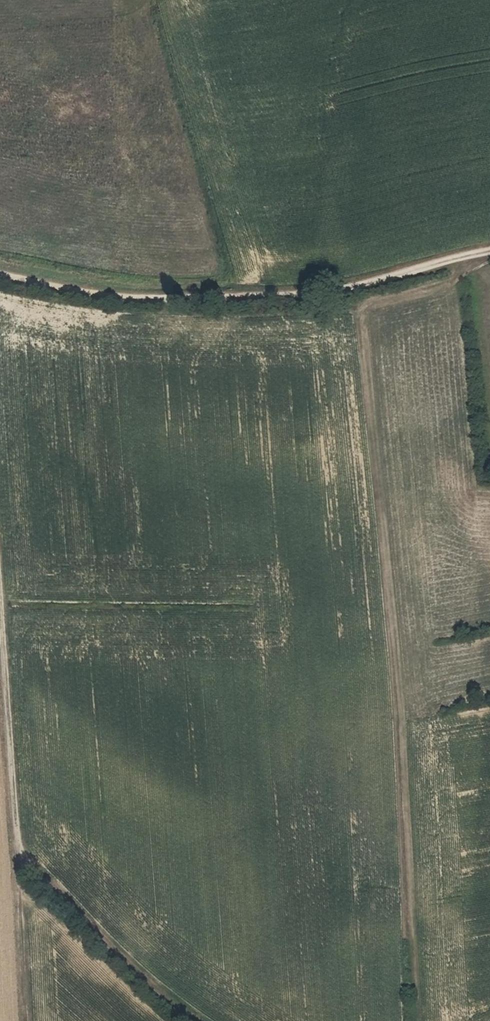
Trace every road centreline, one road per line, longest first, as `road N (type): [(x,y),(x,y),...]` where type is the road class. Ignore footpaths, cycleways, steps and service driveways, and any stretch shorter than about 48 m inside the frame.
road 1 (track): [(195,1020),(18,852),(0,594)]
road 2 (track): [(489,249),(359,285),(238,294),(117,297),(0,275)]

